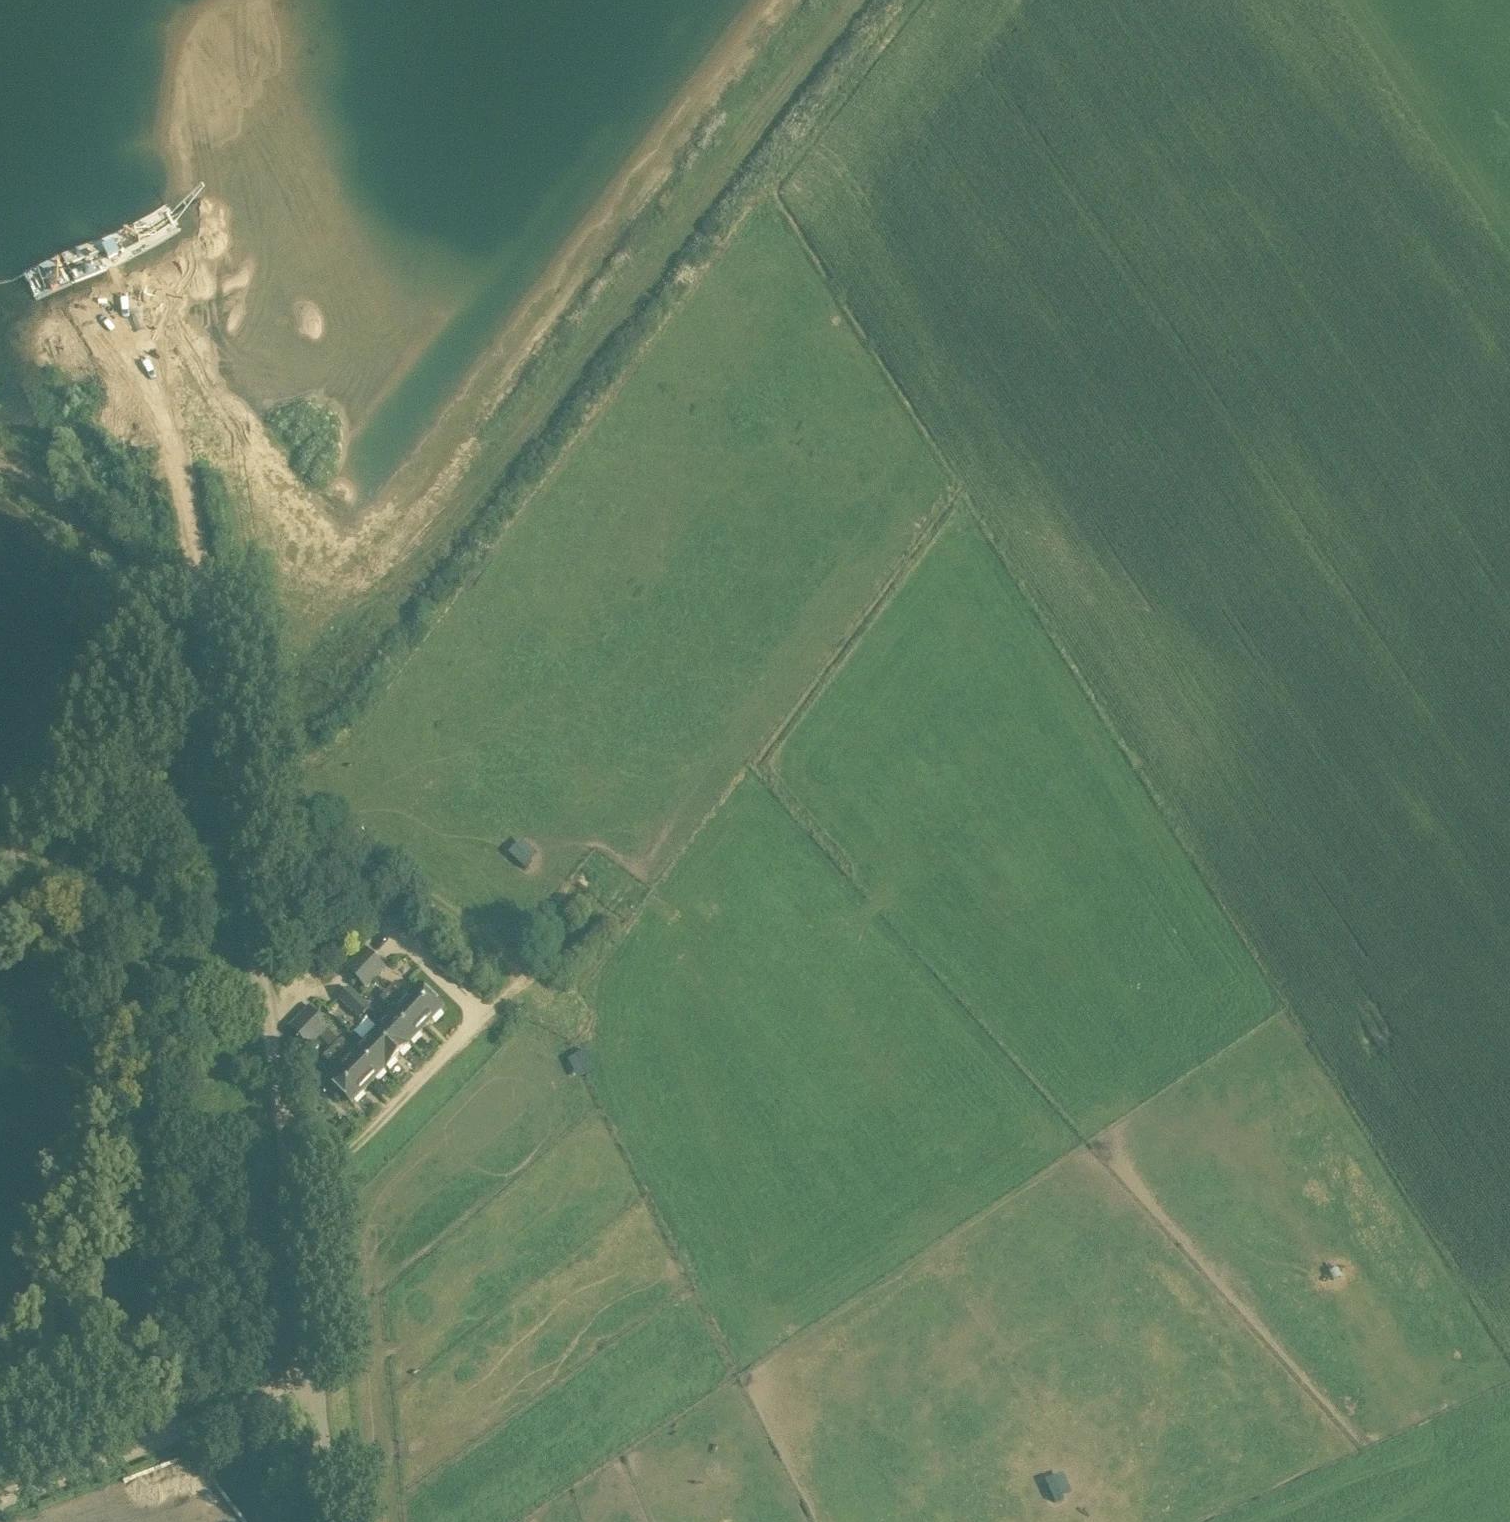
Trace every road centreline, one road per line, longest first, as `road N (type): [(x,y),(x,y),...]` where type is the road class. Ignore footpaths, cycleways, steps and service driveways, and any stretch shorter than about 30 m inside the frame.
road 1 (unclassified): [(162,359),(301,1202),(310,1381)]
road 2 (unclassified): [(0,1500),(310,1381)]
road 3 (track): [(1230,1521),(1509,1397)]
road 4 (unclassified): [(310,1381),(324,1429),(330,1521)]

